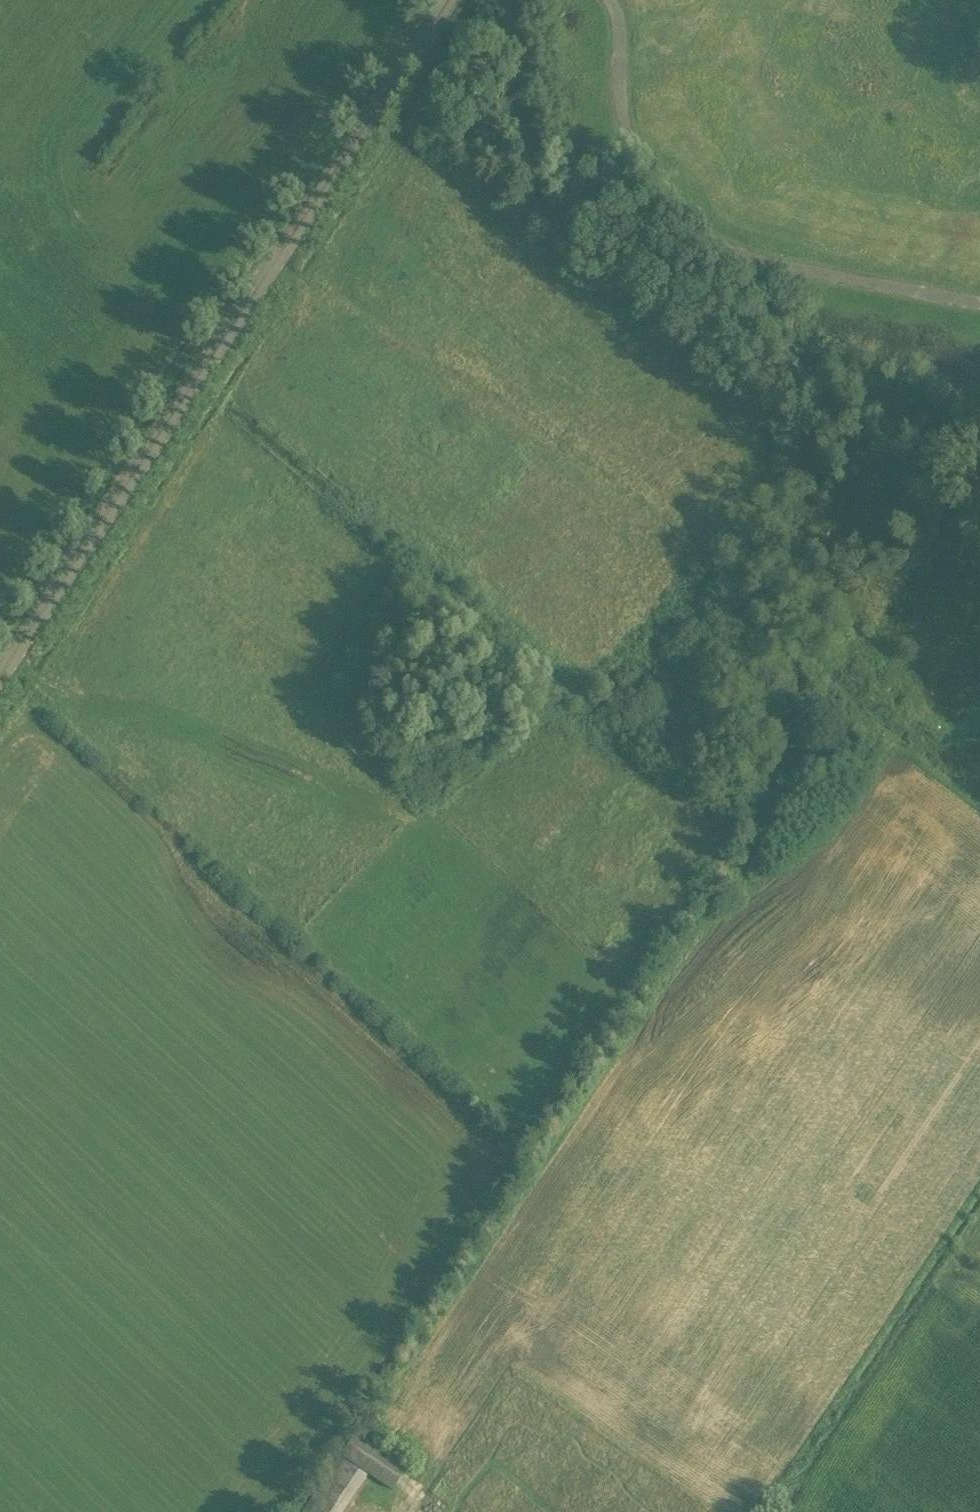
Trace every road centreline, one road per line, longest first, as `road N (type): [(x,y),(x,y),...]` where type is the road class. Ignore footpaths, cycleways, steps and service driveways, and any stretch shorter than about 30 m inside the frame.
road 1 (unclassified): [(0,670),(450,0)]
road 2 (track): [(613,0),(627,136),(649,188),(695,235),(741,259),(979,303)]

